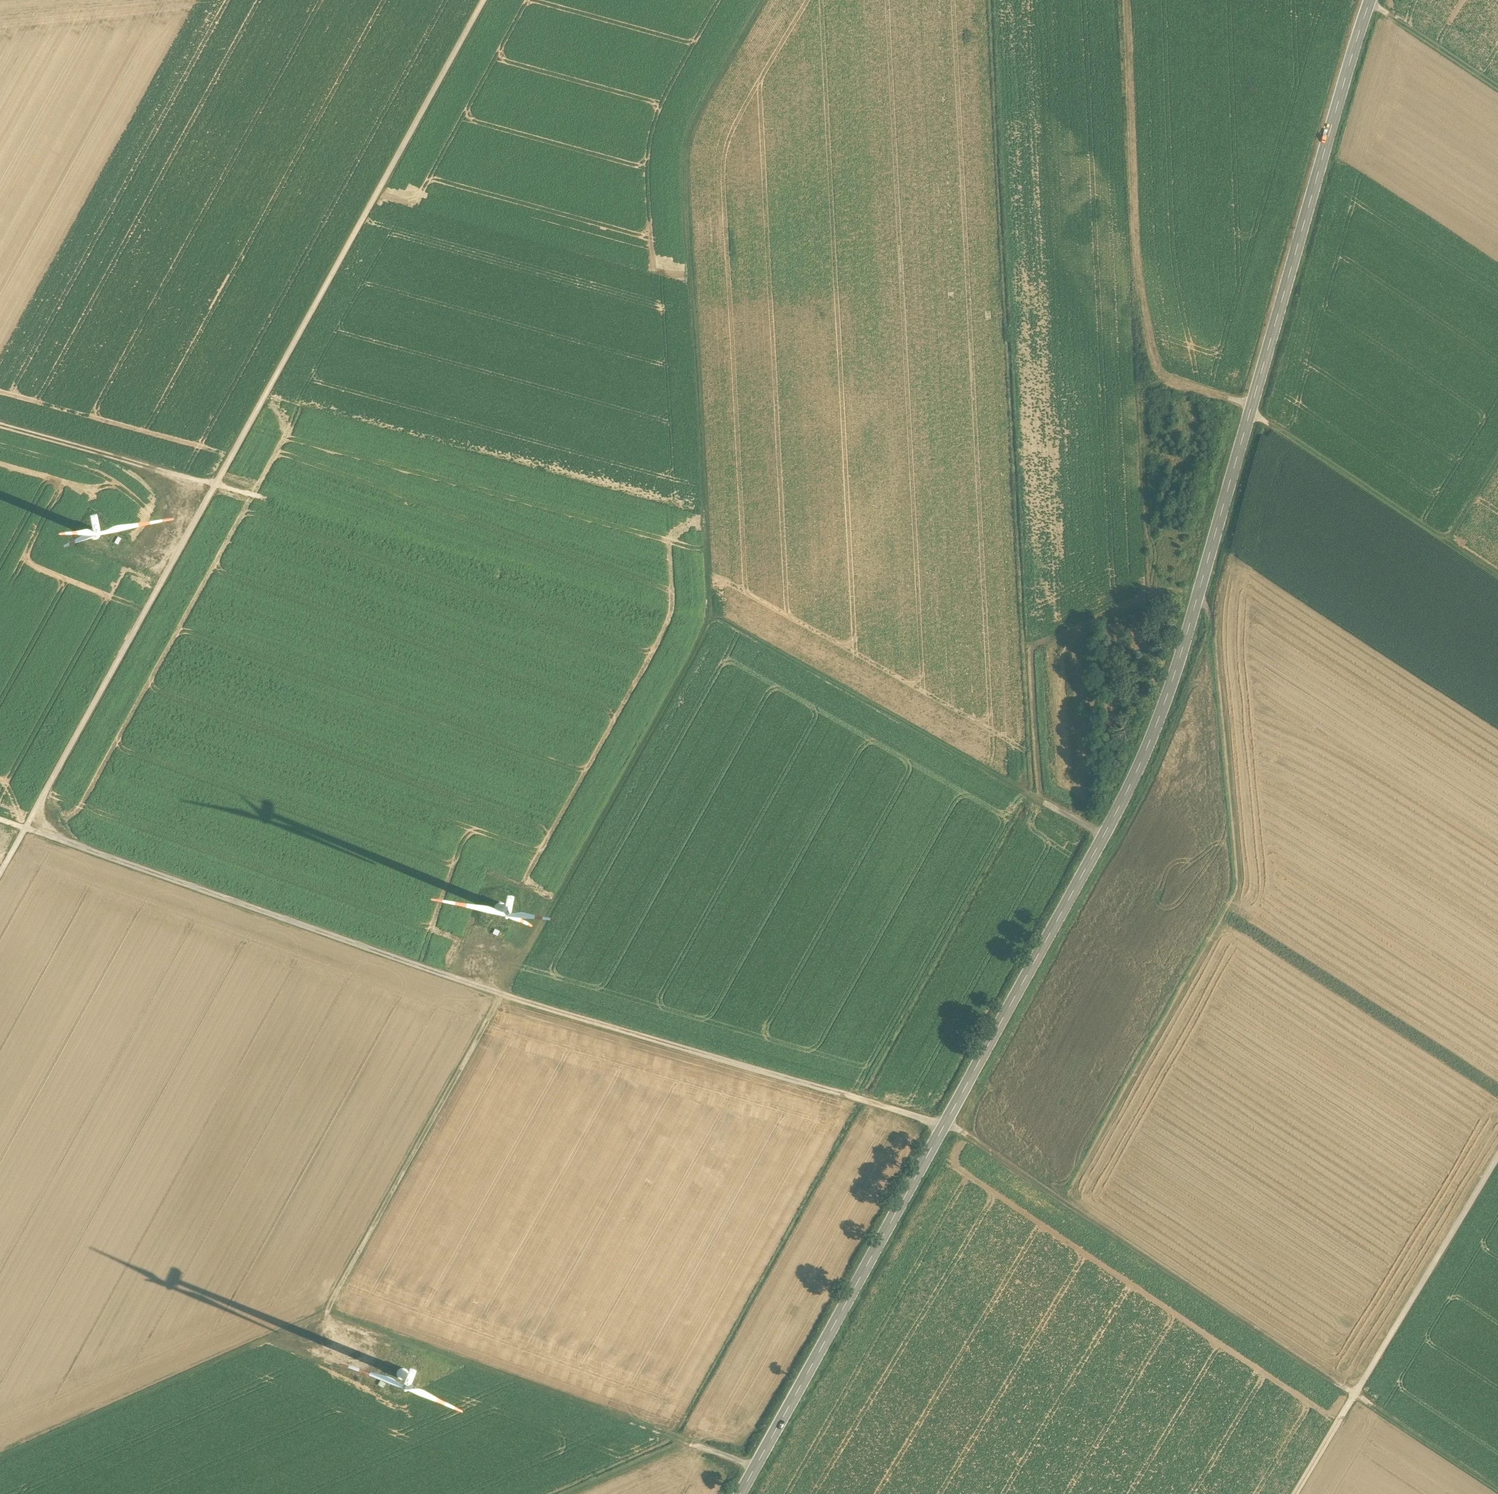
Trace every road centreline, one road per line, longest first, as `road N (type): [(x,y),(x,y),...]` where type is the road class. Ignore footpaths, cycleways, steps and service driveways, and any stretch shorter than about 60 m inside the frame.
road 1 (secondary): [(740,1493),(1154,734),(1370,0)]
road 2 (track): [(766,0),(686,146),(709,616),(1034,797)]
road 3 (track): [(0,876),(483,0)]
road 4 (track): [(944,1126),(469,984),(27,828)]
road 5 (track): [(684,1440),(329,1309),(0,1459)]
road 6 (track): [(1197,599),(1211,616),(1236,884),(1063,1200)]
road 7 (track): [(709,616),(217,483)]
road 8 (track): [(1355,1393),(946,1122)]
road 9 (track): [(505,995),(713,618)]
road 10 (track): [(1156,375),(1136,215),(1130,0)]
road 11 (track): [(329,1309),(500,993)]
road 12 (track): [(1497,573),(1250,416)]
road 13 (track): [(1497,1156),(1355,1393)]
road 14 (track): [(0,425),(217,483)]
road 15 (track): [(1353,1396),(1497,1491)]
road 16 (track): [(1094,356),(1252,405)]
road 17 (track): [(1370,1),(1497,86)]
road 18 (track): [(232,1493),(182,1375)]
road 19 (track): [(571,1493),(684,1440)]

